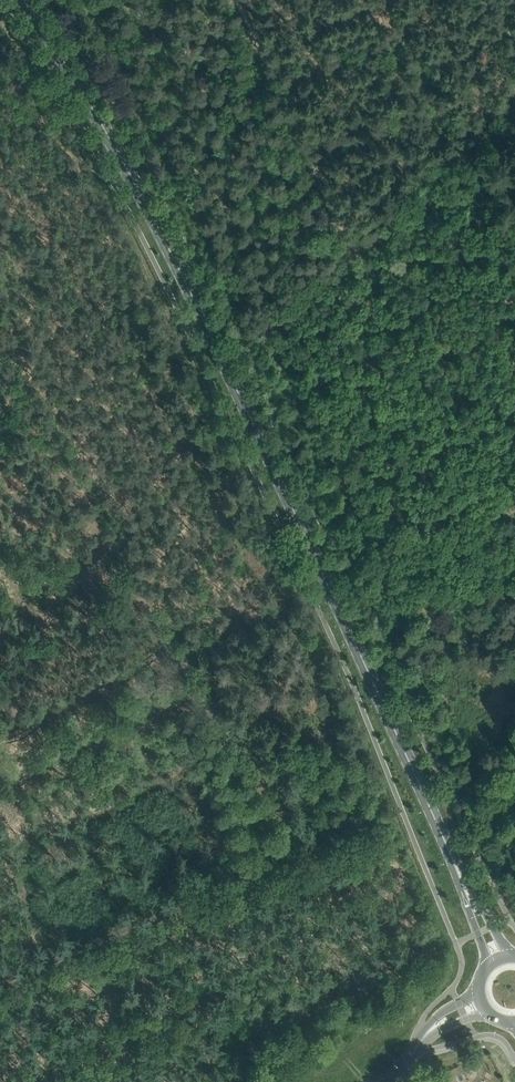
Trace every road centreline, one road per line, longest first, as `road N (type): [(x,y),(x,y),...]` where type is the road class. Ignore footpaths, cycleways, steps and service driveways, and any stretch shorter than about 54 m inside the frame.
road 1 (secondary): [(463,884),(150,215),(25,0)]
road 2 (track): [(0,366),(299,839)]

